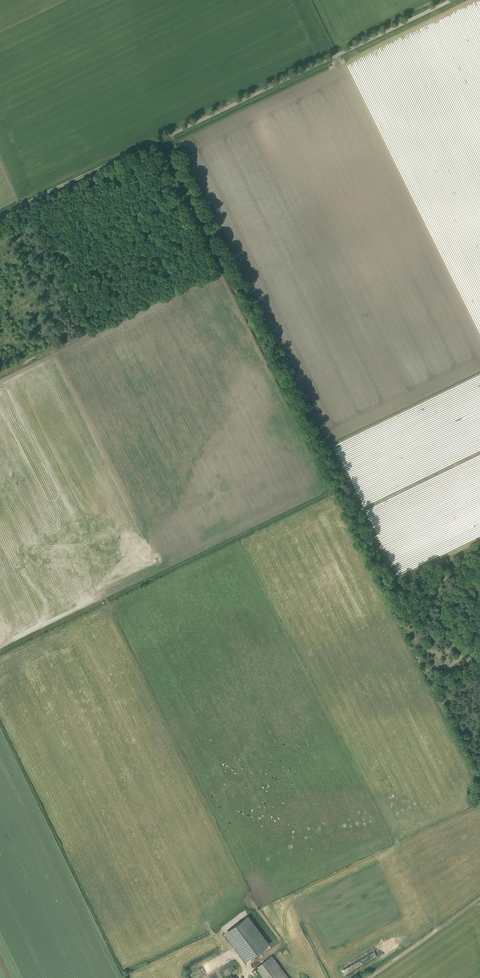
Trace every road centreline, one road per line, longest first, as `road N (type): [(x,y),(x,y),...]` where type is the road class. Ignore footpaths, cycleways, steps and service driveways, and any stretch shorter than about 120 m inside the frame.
road 1 (track): [(453,0),(0,218)]
road 2 (track): [(479,899),(367,977)]

